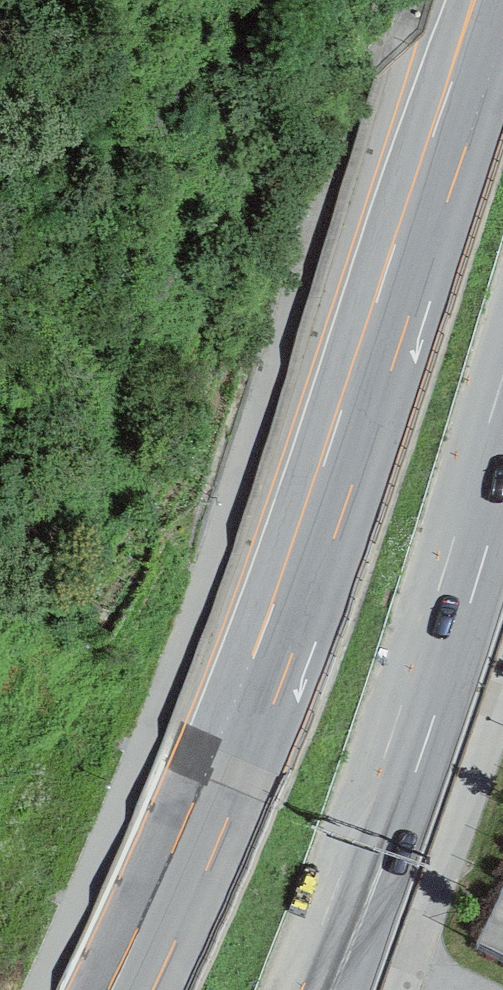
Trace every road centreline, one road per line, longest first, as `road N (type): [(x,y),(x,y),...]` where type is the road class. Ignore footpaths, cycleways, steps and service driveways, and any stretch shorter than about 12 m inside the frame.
road 1 (primary): [(500,0),(277,644),(130,989)]
road 2 (primary): [(363,819),(502,379)]
road 3 (primary): [(314,989),(363,819)]
road 4 (motorway): [(296,989),(357,840)]

